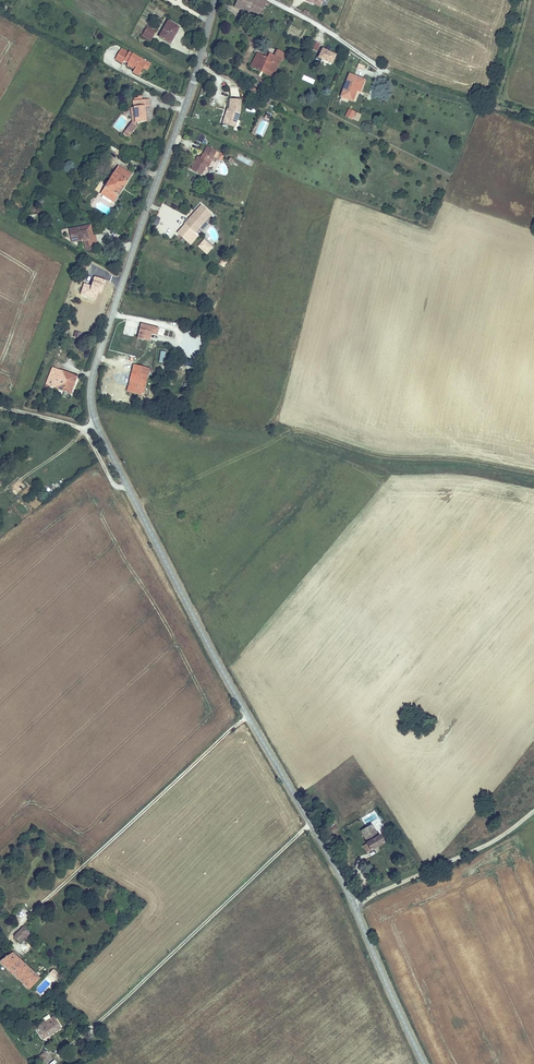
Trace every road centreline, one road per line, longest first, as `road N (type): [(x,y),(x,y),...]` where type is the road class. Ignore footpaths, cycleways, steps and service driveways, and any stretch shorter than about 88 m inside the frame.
road 1 (tertiary): [(425,1063),(339,871),(215,660),(92,407),(93,372),(214,0)]
road 2 (track): [(271,0),(395,76),(472,102),(491,100),(504,85),(519,0)]
road 3 (track): [(97,1025),(310,824)]
road 4 (track): [(87,863),(248,717)]
road 5 (track): [(353,904),(506,835),(533,811)]

